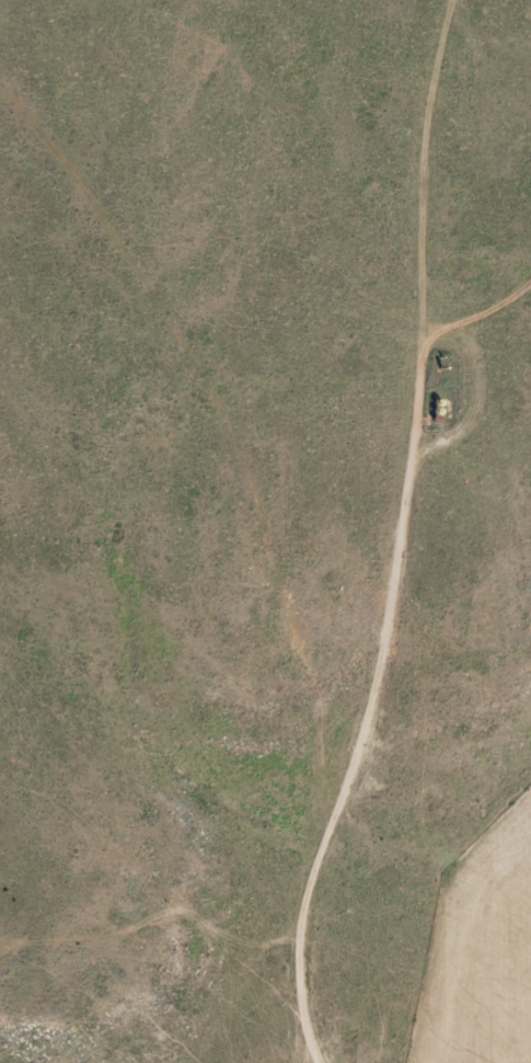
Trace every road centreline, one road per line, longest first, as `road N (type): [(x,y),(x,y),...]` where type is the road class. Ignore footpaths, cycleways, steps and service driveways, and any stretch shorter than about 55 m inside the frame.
road 1 (residential): [(328,1062),(310,1009),(310,768),(238,460),(148,298),(0,120)]
road 2 (residential): [(310,768),(343,673),(399,354),(399,141),(435,0)]

